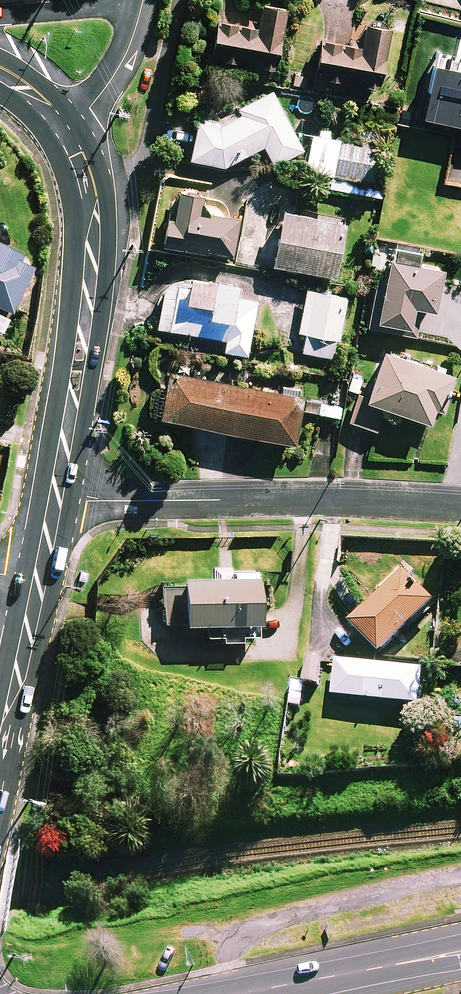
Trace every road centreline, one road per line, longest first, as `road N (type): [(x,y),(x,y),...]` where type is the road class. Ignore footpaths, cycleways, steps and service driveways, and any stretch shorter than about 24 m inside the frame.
road 1 (residential): [(460,509),(56,498)]
road 2 (tertiary): [(64,129),(94,223),(56,498)]
road 3 (secondary): [(251,993),(460,951)]
road 4 (tertiary): [(38,582),(0,758)]
road 5 (residential): [(64,129),(116,72),(142,3)]
road 6 (residential): [(0,14),(142,3)]

